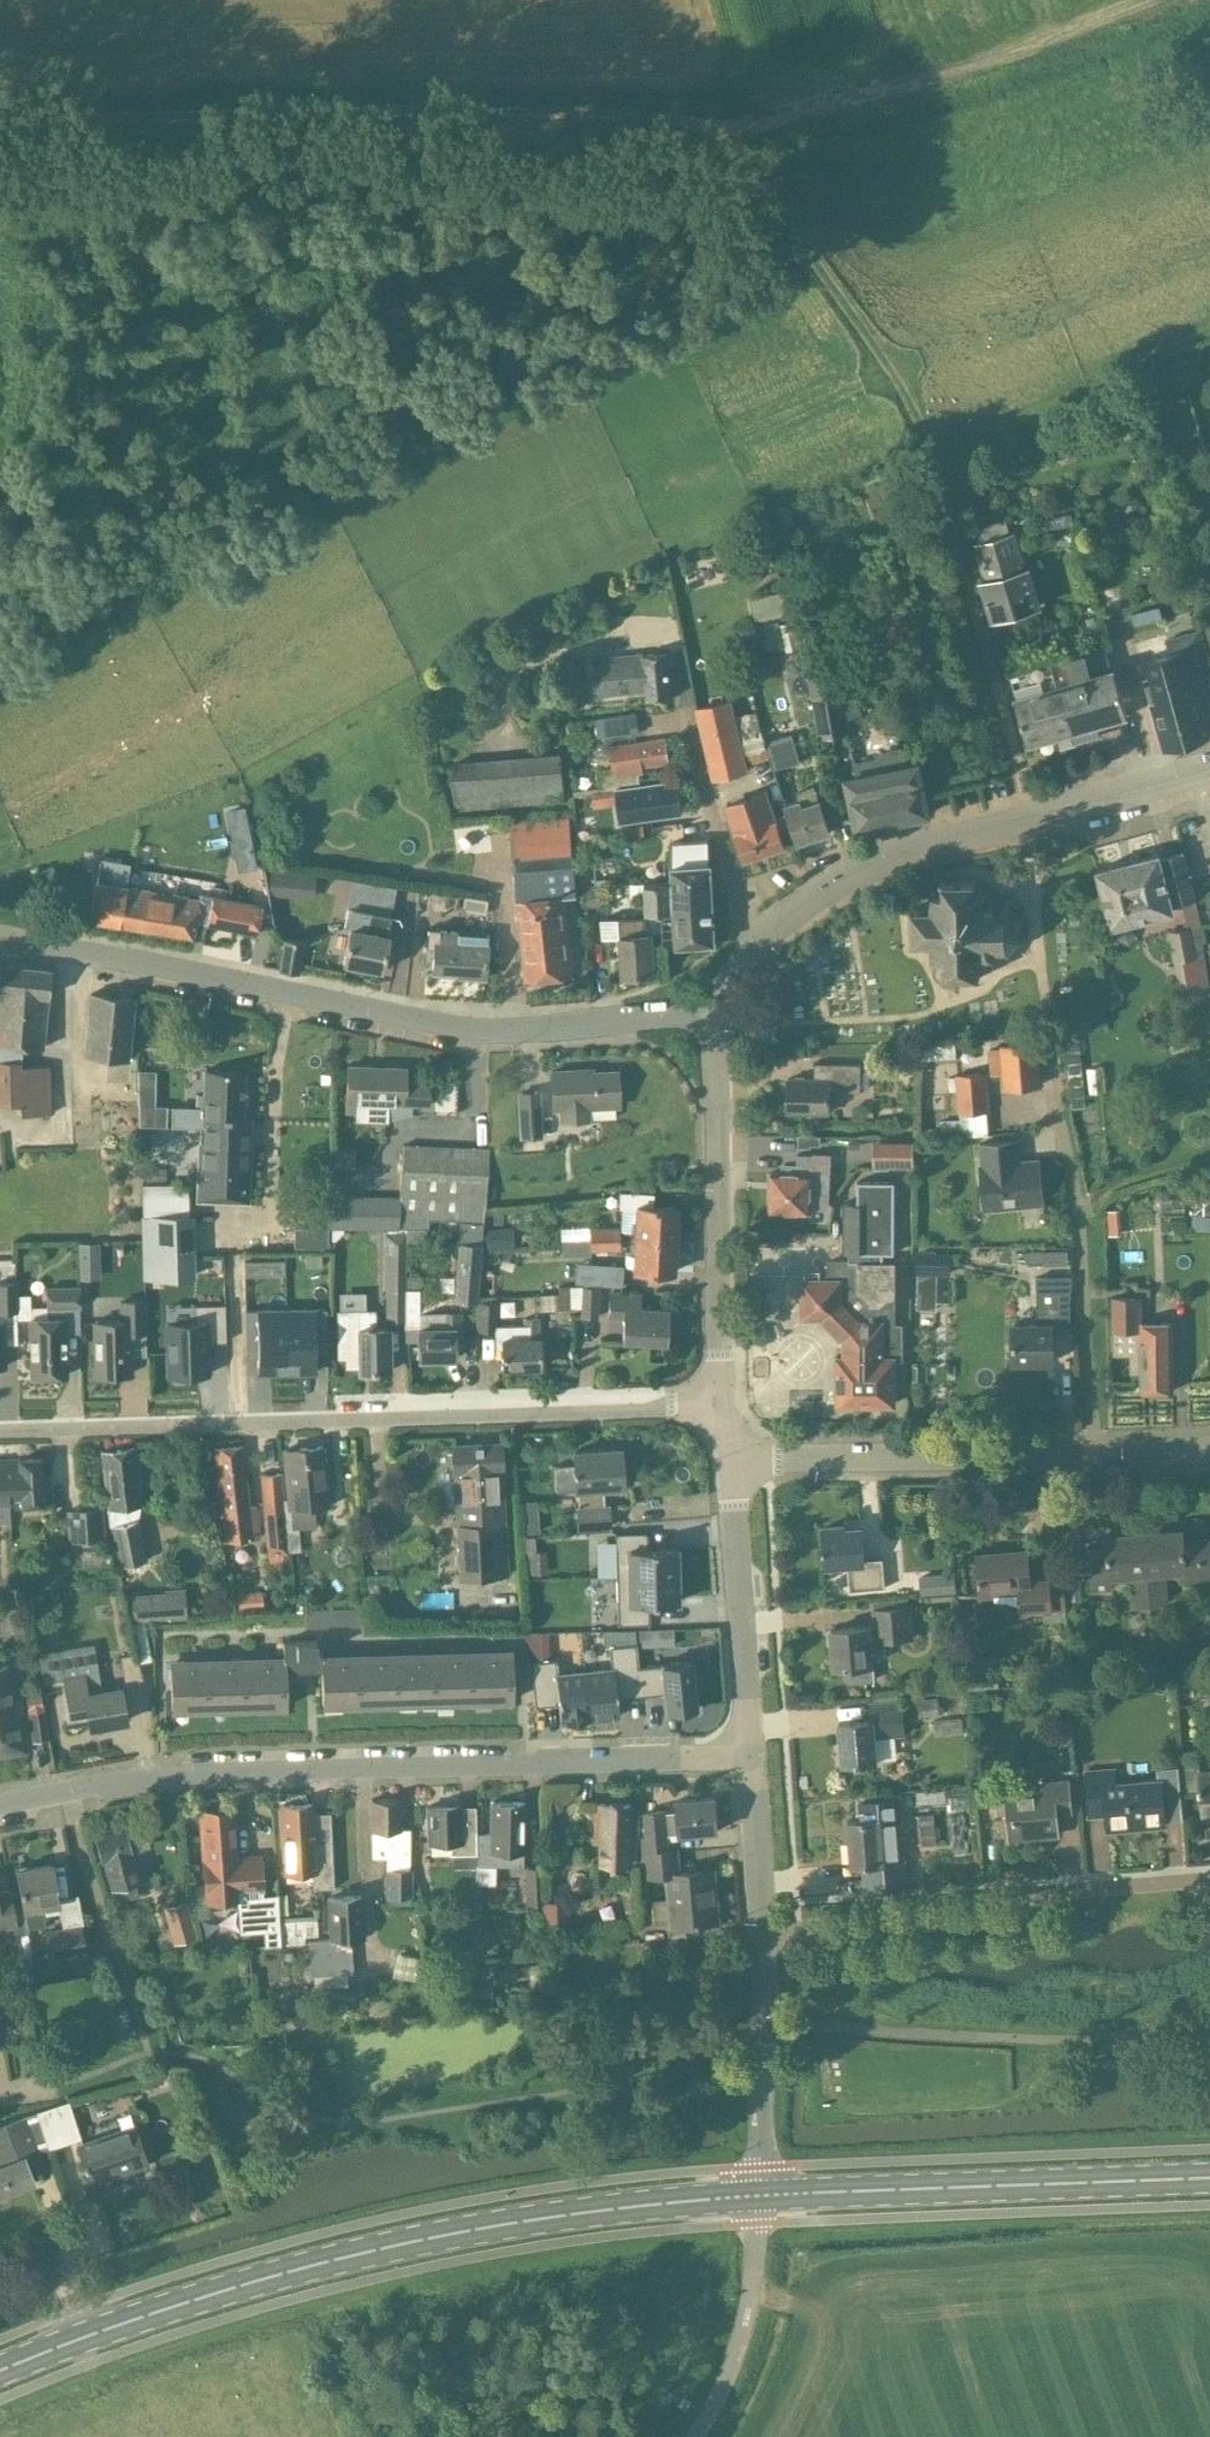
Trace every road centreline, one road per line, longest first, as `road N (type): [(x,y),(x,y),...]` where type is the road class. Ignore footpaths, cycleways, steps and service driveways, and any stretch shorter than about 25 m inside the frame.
road 1 (track): [(915,83),(727,130),(556,112),(0,127)]
road 2 (primary): [(0,2375),(88,2338),(370,2253),(582,2216),(760,2202)]
road 3 (track): [(1034,812),(905,389),(727,130)]
road 4 (unclassified): [(0,1803),(194,1771),(750,1757)]
road 5 (residential): [(0,936),(444,1025),(524,1028),(719,1009)]
road 6 (residential): [(0,1430),(719,1400)]
road 7 (tertiary): [(752,947),(810,898),(913,846),(1209,762)]
road 8 (residential): [(761,1932),(985,1910),(1091,1886),(1209,1878)]
road 9 (primary): [(760,2202),(1209,2180)]
road 10 (residential): [(1092,1455),(1077,1211),(1048,1036)]
road 11 (tertiary): [(719,1400),(719,1009)]
road 12 (residential): [(1092,1455),(728,1459)]
road 13 (residential): [(752,947),(701,788),(672,634)]
road 14 (tertiary): [(750,1757),(728,1459)]
road 15 (tertiary): [(760,2202),(761,1932)]
road 16 (unclassified): [(692,2436),(747,2320),(760,2202)]
road 17 (track): [(0,867),(130,826),(185,819)]
road 18 (tertiary): [(761,1932),(750,1757)]

